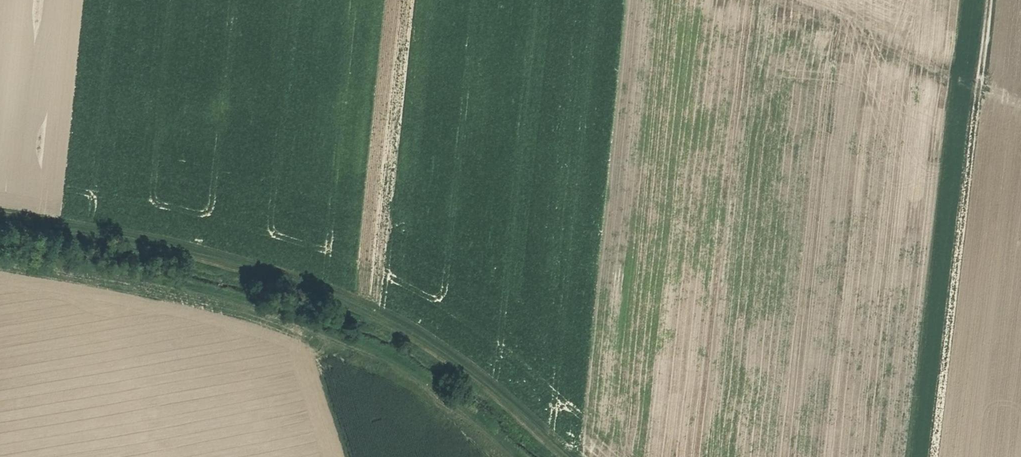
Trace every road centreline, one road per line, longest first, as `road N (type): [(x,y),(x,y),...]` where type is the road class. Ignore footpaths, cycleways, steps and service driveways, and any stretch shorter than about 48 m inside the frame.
road 1 (track): [(569,456),(464,367),(342,299),(208,254),(0,213)]
road 2 (track): [(514,456),(399,363),(269,314),(0,253)]
road 3 (track): [(986,0),(935,456)]

